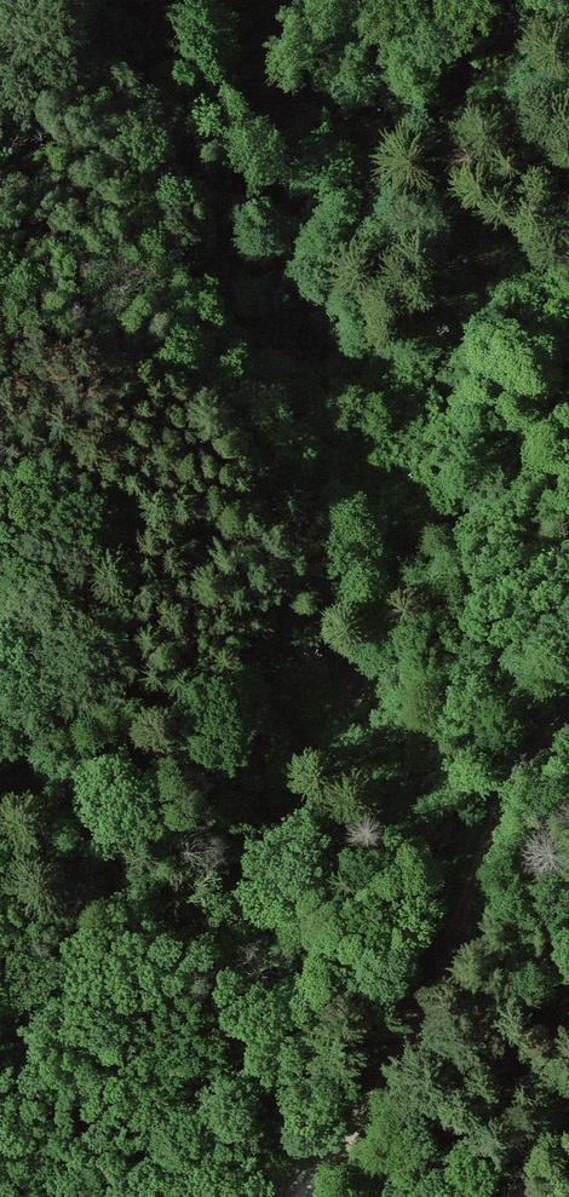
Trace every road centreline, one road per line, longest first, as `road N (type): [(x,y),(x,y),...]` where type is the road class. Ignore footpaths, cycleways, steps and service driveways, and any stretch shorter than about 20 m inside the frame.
road 1 (track): [(0,944),(119,925),(191,901),(240,865),(316,763),(373,624),(448,520)]
road 2 (track): [(301,1196),(406,1043),(500,805),(532,742),(568,700)]
road 3 (track): [(448,520),(568,358)]
road 4 (track): [(448,520),(568,456)]

